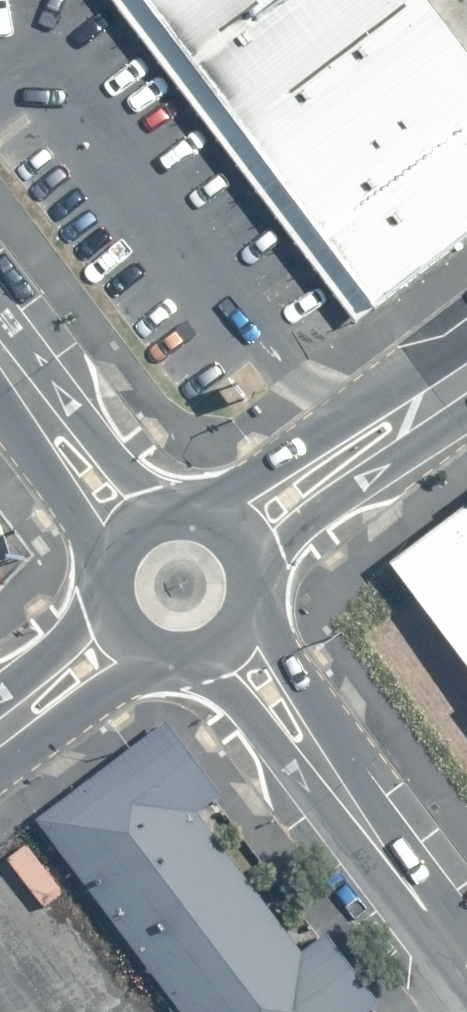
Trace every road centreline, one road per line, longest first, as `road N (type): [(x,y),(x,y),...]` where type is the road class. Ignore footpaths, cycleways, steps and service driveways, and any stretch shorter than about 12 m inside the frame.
road 1 (tertiary): [(232,645),(466,976)]
road 2 (secondary): [(174,508),(273,473),(466,330)]
road 3 (secondary): [(466,414),(299,538),(260,583)]
road 4 (residential): [(0,359),(130,527)]
road 5 (secondary): [(175,663),(135,677),(0,774)]
road 6 (secondary): [(0,697),(76,633),(104,590)]
road 7 (secondary): [(174,508),(221,518),(240,533),(260,583)]

